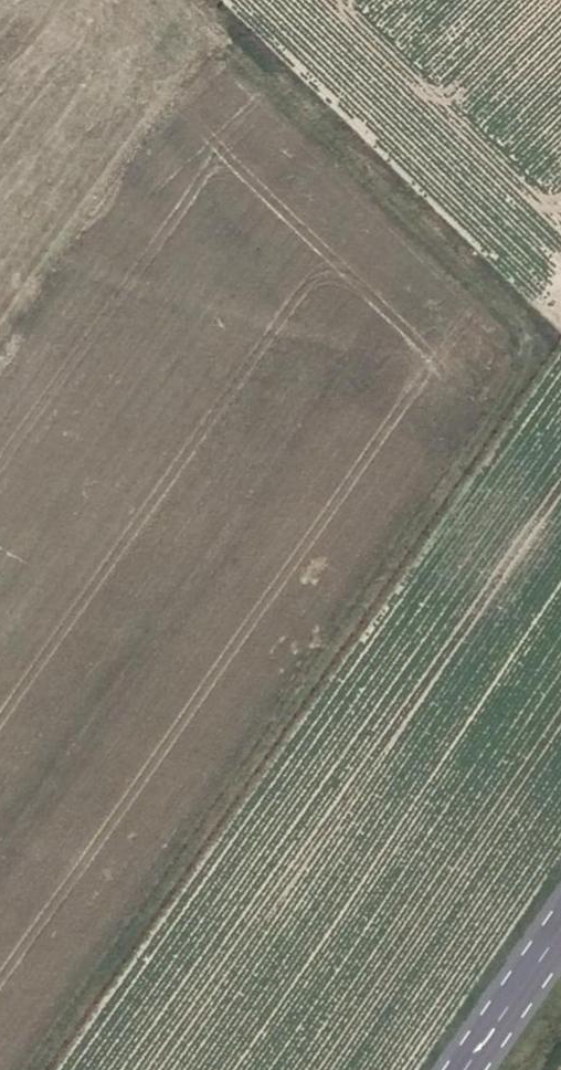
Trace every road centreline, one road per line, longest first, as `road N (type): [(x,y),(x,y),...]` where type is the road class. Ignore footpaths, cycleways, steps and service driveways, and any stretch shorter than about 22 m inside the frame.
road 1 (primary): [(482,1069),(560,959)]

